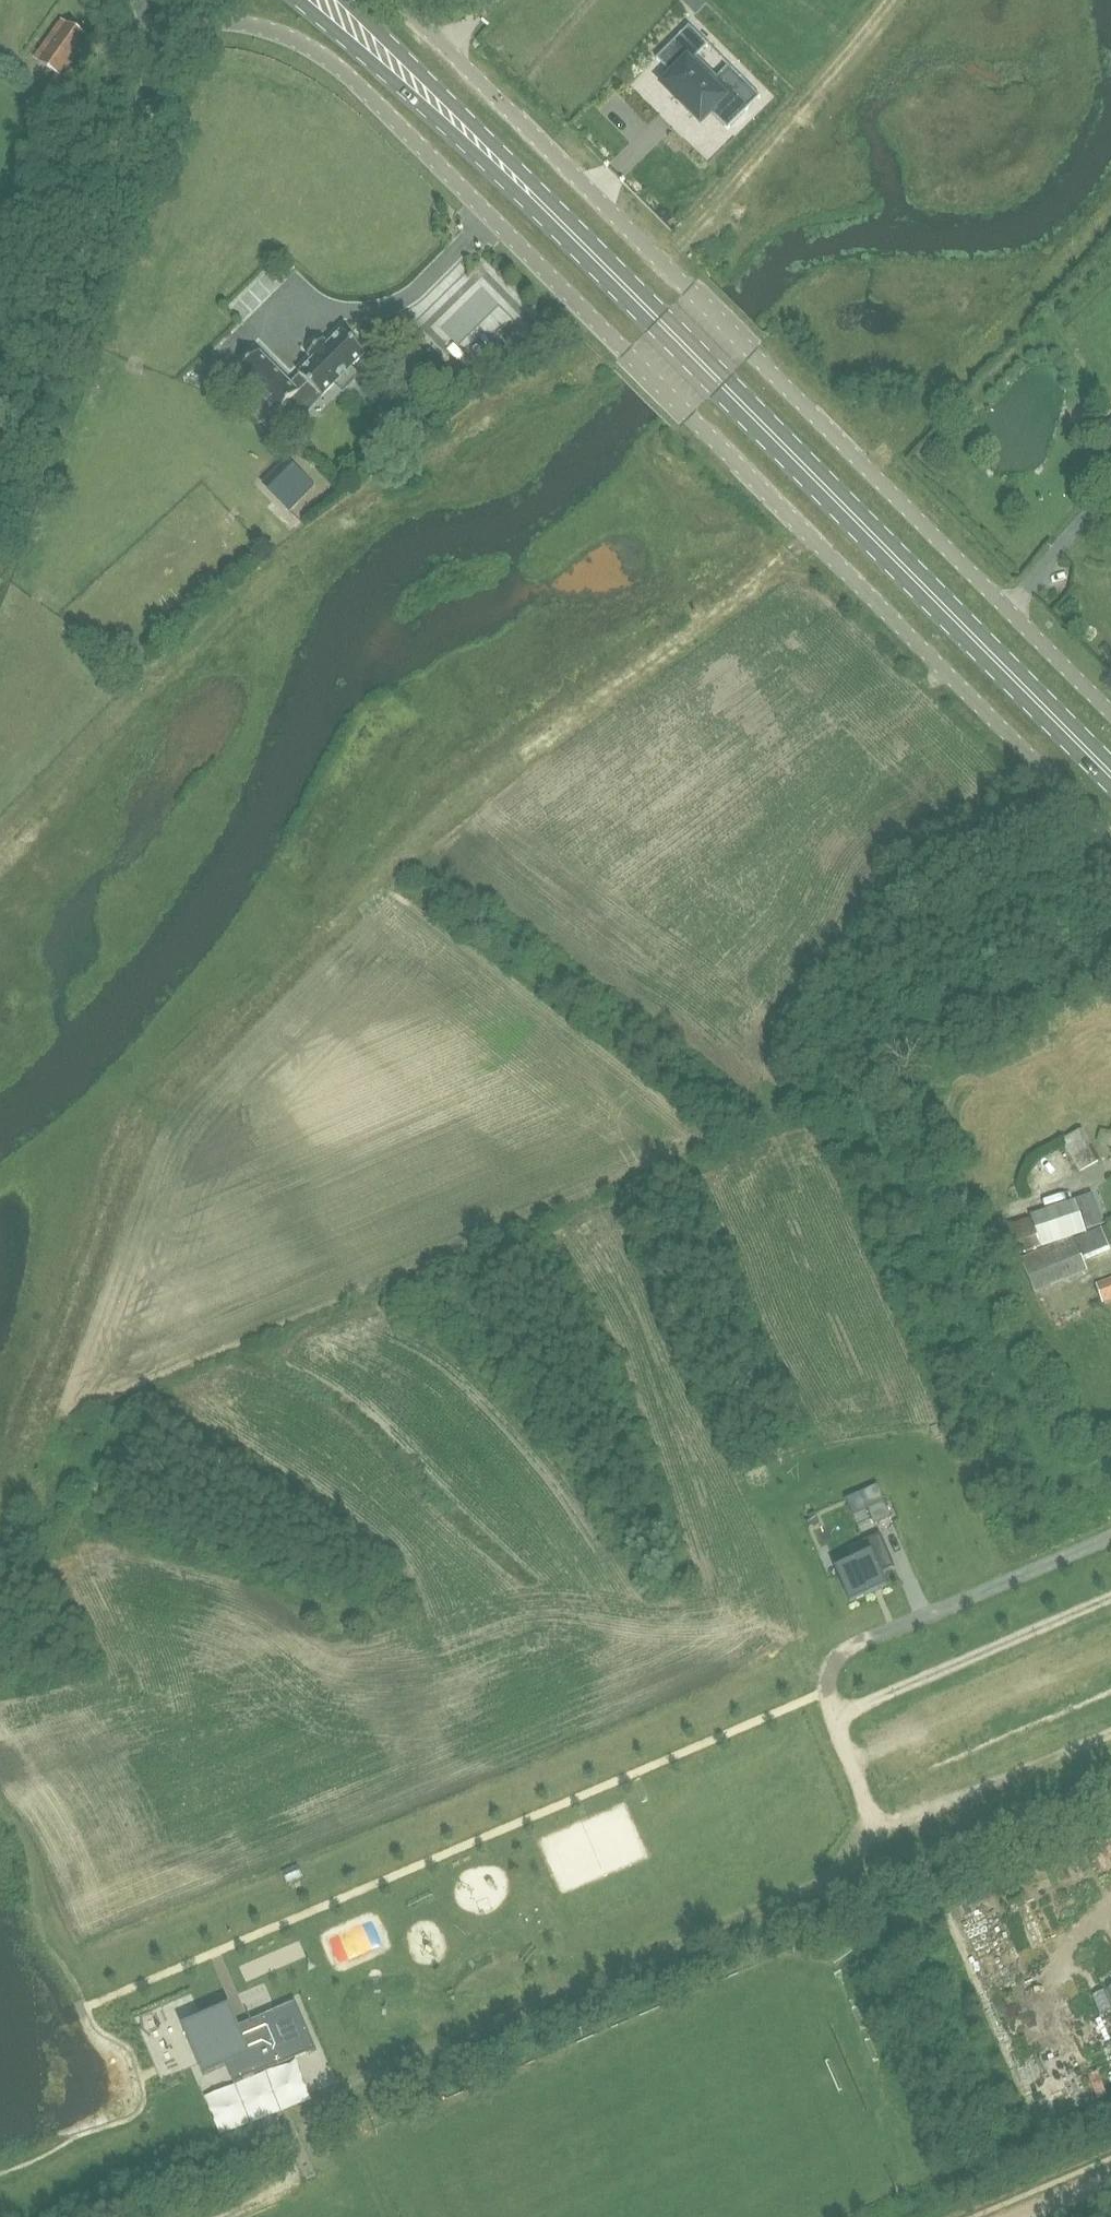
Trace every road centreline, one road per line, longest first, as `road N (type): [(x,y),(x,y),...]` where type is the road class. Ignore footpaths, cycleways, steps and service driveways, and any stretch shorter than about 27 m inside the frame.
road 1 (unclassified): [(1110,838),(368,94),(293,41),(258,30),(166,31)]
road 2 (track): [(324,2166),(303,2122),(306,2105),(798,1899),(865,1860),(879,1824),(825,1713),(822,1677),(844,1649),(1110,1535)]
road 3 (unclassified): [(1110,699),(400,0)]
road 4 (primary): [(1110,771),(526,188)]
road 5 (track): [(88,2006),(824,1695)]
road 6 (unclassified): [(0,506),(166,31)]
road 7 (track): [(887,0),(667,265)]
road 8 (track): [(1110,219),(876,469)]
road 9 (primary): [(300,0),(526,188)]
road 10 (primary): [(526,188),(346,0)]

